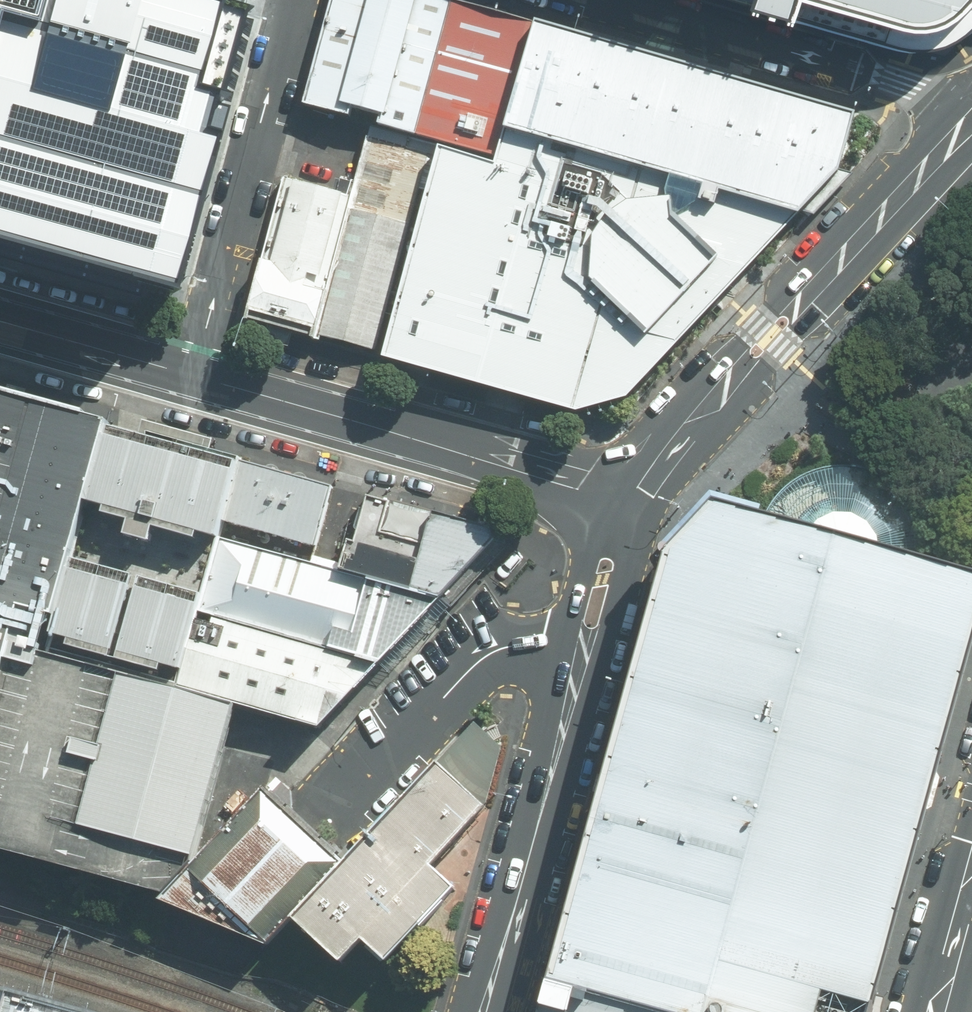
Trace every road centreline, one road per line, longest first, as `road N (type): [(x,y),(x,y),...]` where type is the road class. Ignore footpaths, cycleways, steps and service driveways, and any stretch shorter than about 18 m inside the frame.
road 1 (secondary): [(968,122),(633,504)]
road 2 (secondary): [(633,504),(196,377)]
road 3 (residential): [(196,377),(297,0)]
road 4 (residential): [(609,0),(891,82),(968,122)]
road 5 (residential): [(583,657),(484,1011)]
road 6 (residential): [(320,818),(495,650),(543,646),(583,657)]
road 7 (secondary): [(196,377),(0,321)]
road 8 (residential): [(583,657),(583,581),(633,504)]
road 9 (residential): [(633,504),(618,603),(583,657)]
road 10 (secondary): [(937,1011),(971,879)]

